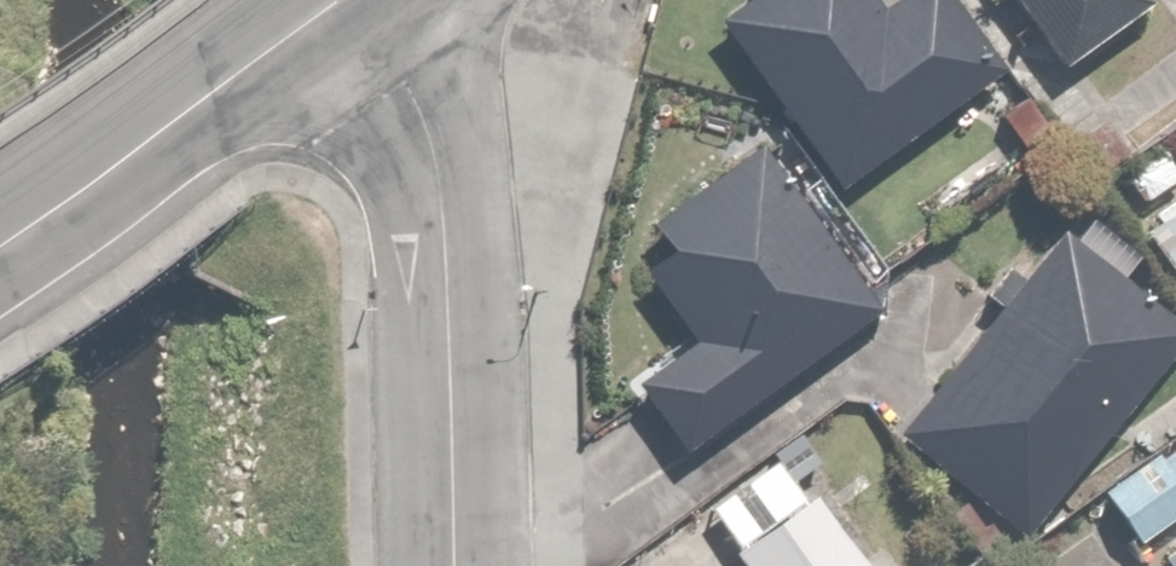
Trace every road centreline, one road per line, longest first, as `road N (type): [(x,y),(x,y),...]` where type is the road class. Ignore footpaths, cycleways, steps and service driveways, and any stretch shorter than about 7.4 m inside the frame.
road 1 (residential): [(458,565),(450,263),(436,143),(410,66),(367,0)]
road 2 (tertiary): [(339,0),(0,249)]

